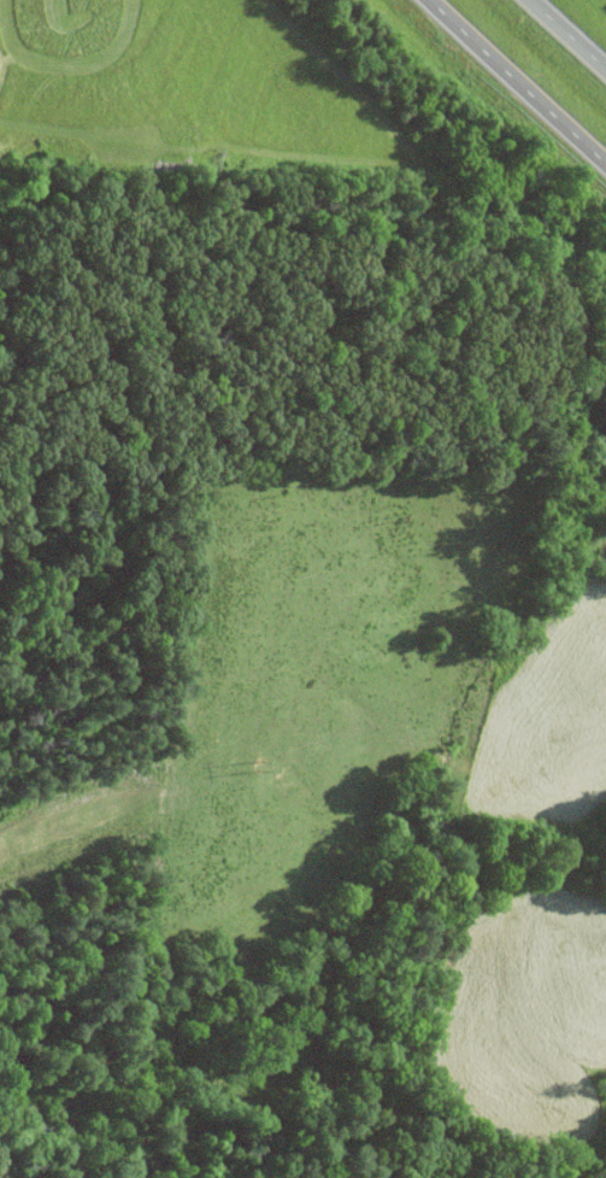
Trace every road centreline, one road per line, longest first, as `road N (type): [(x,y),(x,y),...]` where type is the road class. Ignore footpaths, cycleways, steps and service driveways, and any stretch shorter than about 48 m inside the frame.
road 1 (trunk): [(436,0),(605,160)]

